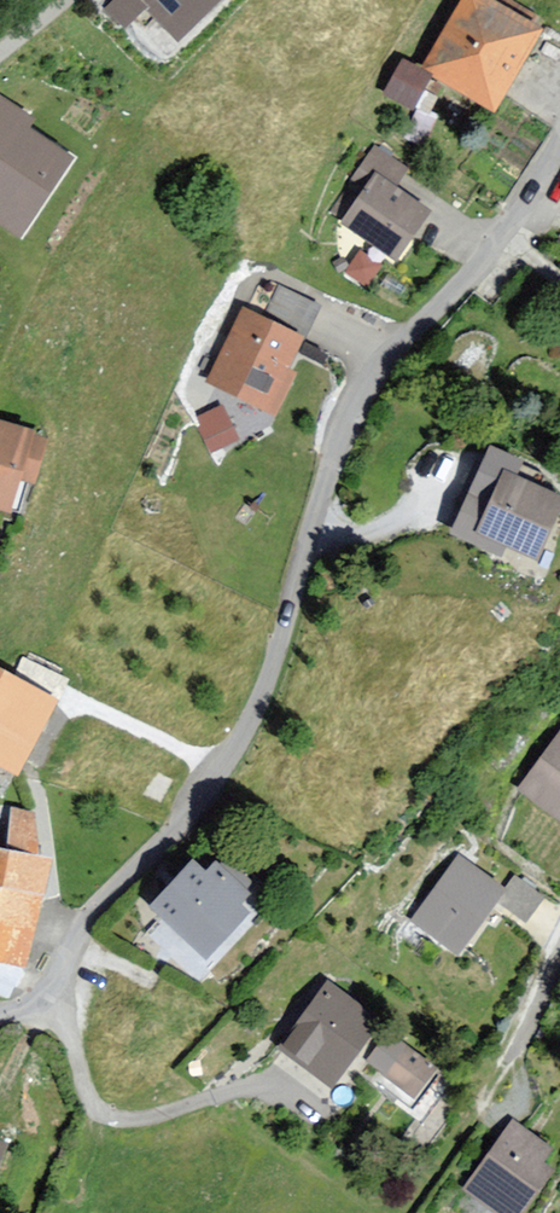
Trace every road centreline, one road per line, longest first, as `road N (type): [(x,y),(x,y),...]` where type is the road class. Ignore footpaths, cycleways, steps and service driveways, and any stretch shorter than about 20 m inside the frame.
road 1 (residential): [(559,128),(456,290),(390,347),(362,387),(333,455),(262,702),(229,755),(137,865),(40,1004),(0,1010)]
road 2 (residential): [(559,949),(484,1105)]

